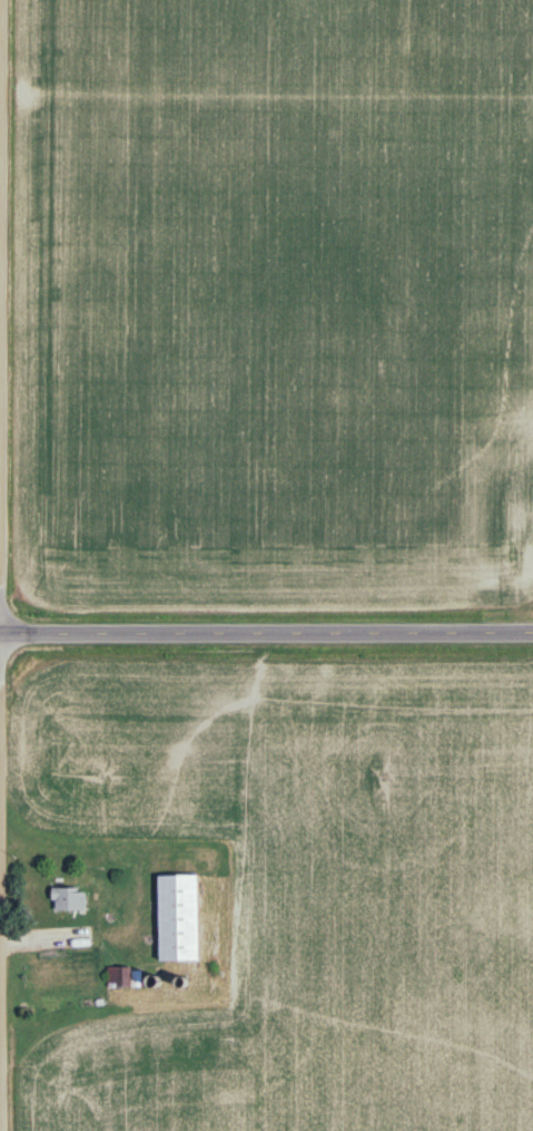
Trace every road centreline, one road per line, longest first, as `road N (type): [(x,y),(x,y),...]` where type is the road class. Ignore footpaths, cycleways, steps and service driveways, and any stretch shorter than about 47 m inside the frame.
road 1 (tertiary): [(0,632),(532,629)]

